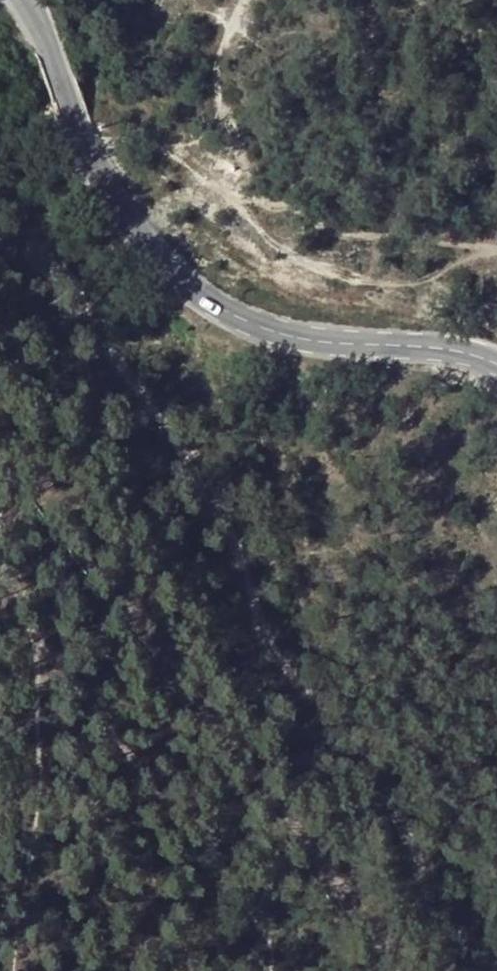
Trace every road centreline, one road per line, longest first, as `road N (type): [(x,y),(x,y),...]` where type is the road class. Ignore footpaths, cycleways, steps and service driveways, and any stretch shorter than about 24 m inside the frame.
road 1 (tertiary): [(18,0),(121,206),(155,252),(217,309),(314,346),(431,357),(496,377)]

